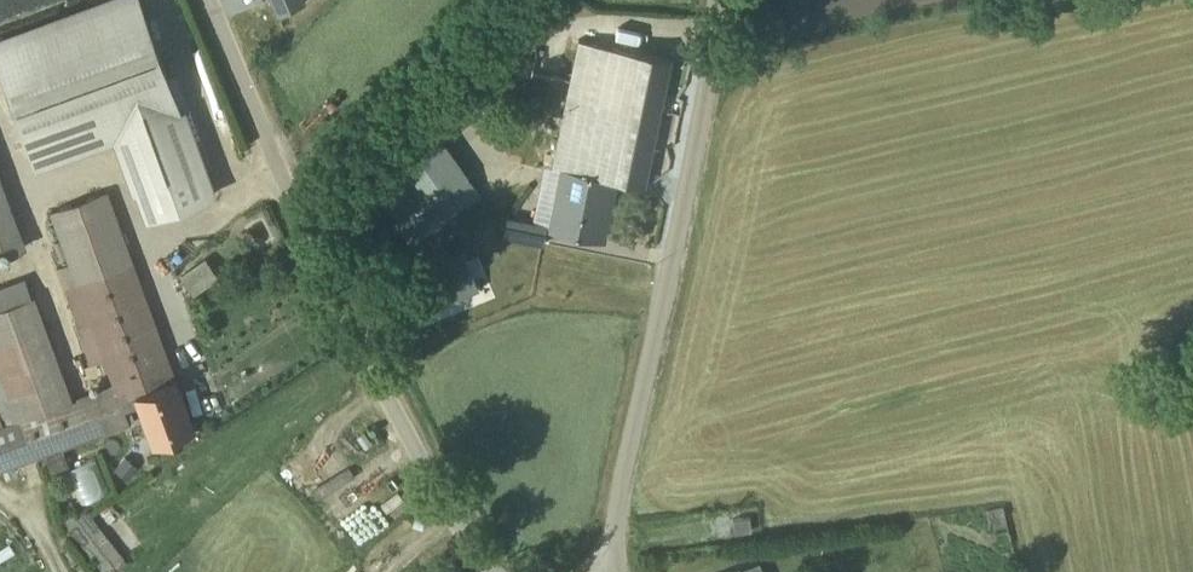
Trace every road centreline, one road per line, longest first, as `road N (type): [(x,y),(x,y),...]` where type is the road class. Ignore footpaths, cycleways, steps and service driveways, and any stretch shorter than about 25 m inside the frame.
road 1 (residential): [(213,0),(435,499),(502,571)]
road 2 (residential): [(711,0),(713,65),(618,511),(616,571)]

